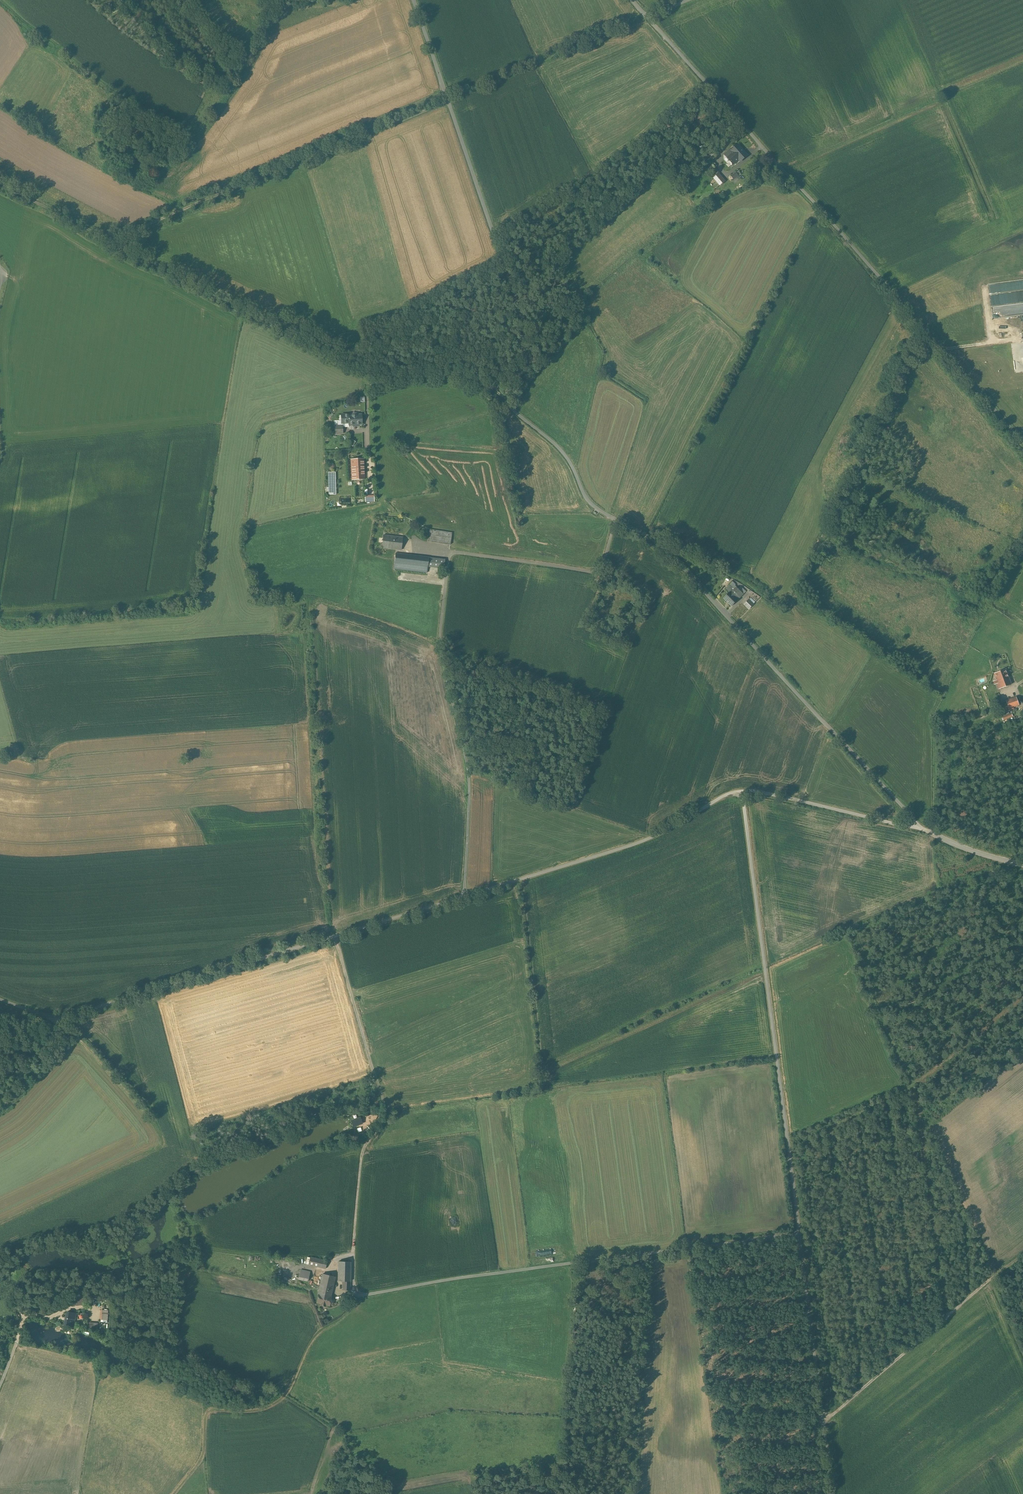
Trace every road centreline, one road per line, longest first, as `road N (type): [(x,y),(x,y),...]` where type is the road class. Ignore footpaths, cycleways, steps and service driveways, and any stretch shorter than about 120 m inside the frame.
road 1 (unclassified): [(741,791),(832,1493)]
road 2 (track): [(106,238),(647,17)]
road 3 (unclassified): [(414,0),(523,327),(507,400),(618,518)]
road 4 (unclassified): [(1022,440),(647,17)]
road 5 (unclassified): [(618,518),(600,572),(448,550),(443,664),(469,784),(463,897)]
road 6 (unclassified): [(463,897),(54,1019),(0,1000)]
road 7 (unclassified): [(618,518),(677,563),(927,829)]
road 8 (track): [(54,1019),(114,1077),(165,1144),(0,1222)]
road 9 (track): [(335,935),(384,1114),(362,1156),(353,1252)]
road 10 (unclassified): [(741,791),(646,840),(463,897)]
road 11 (track): [(356,1295),(343,1317),(312,1340),(280,1399),(209,1409),(202,1456),(173,1493)]
road 12 (track): [(0,1264),(17,1255),(32,1273),(115,1272),(166,1252),(190,1221),(229,1205)]
road 13 (unclassified): [(927,829),(741,791)]

